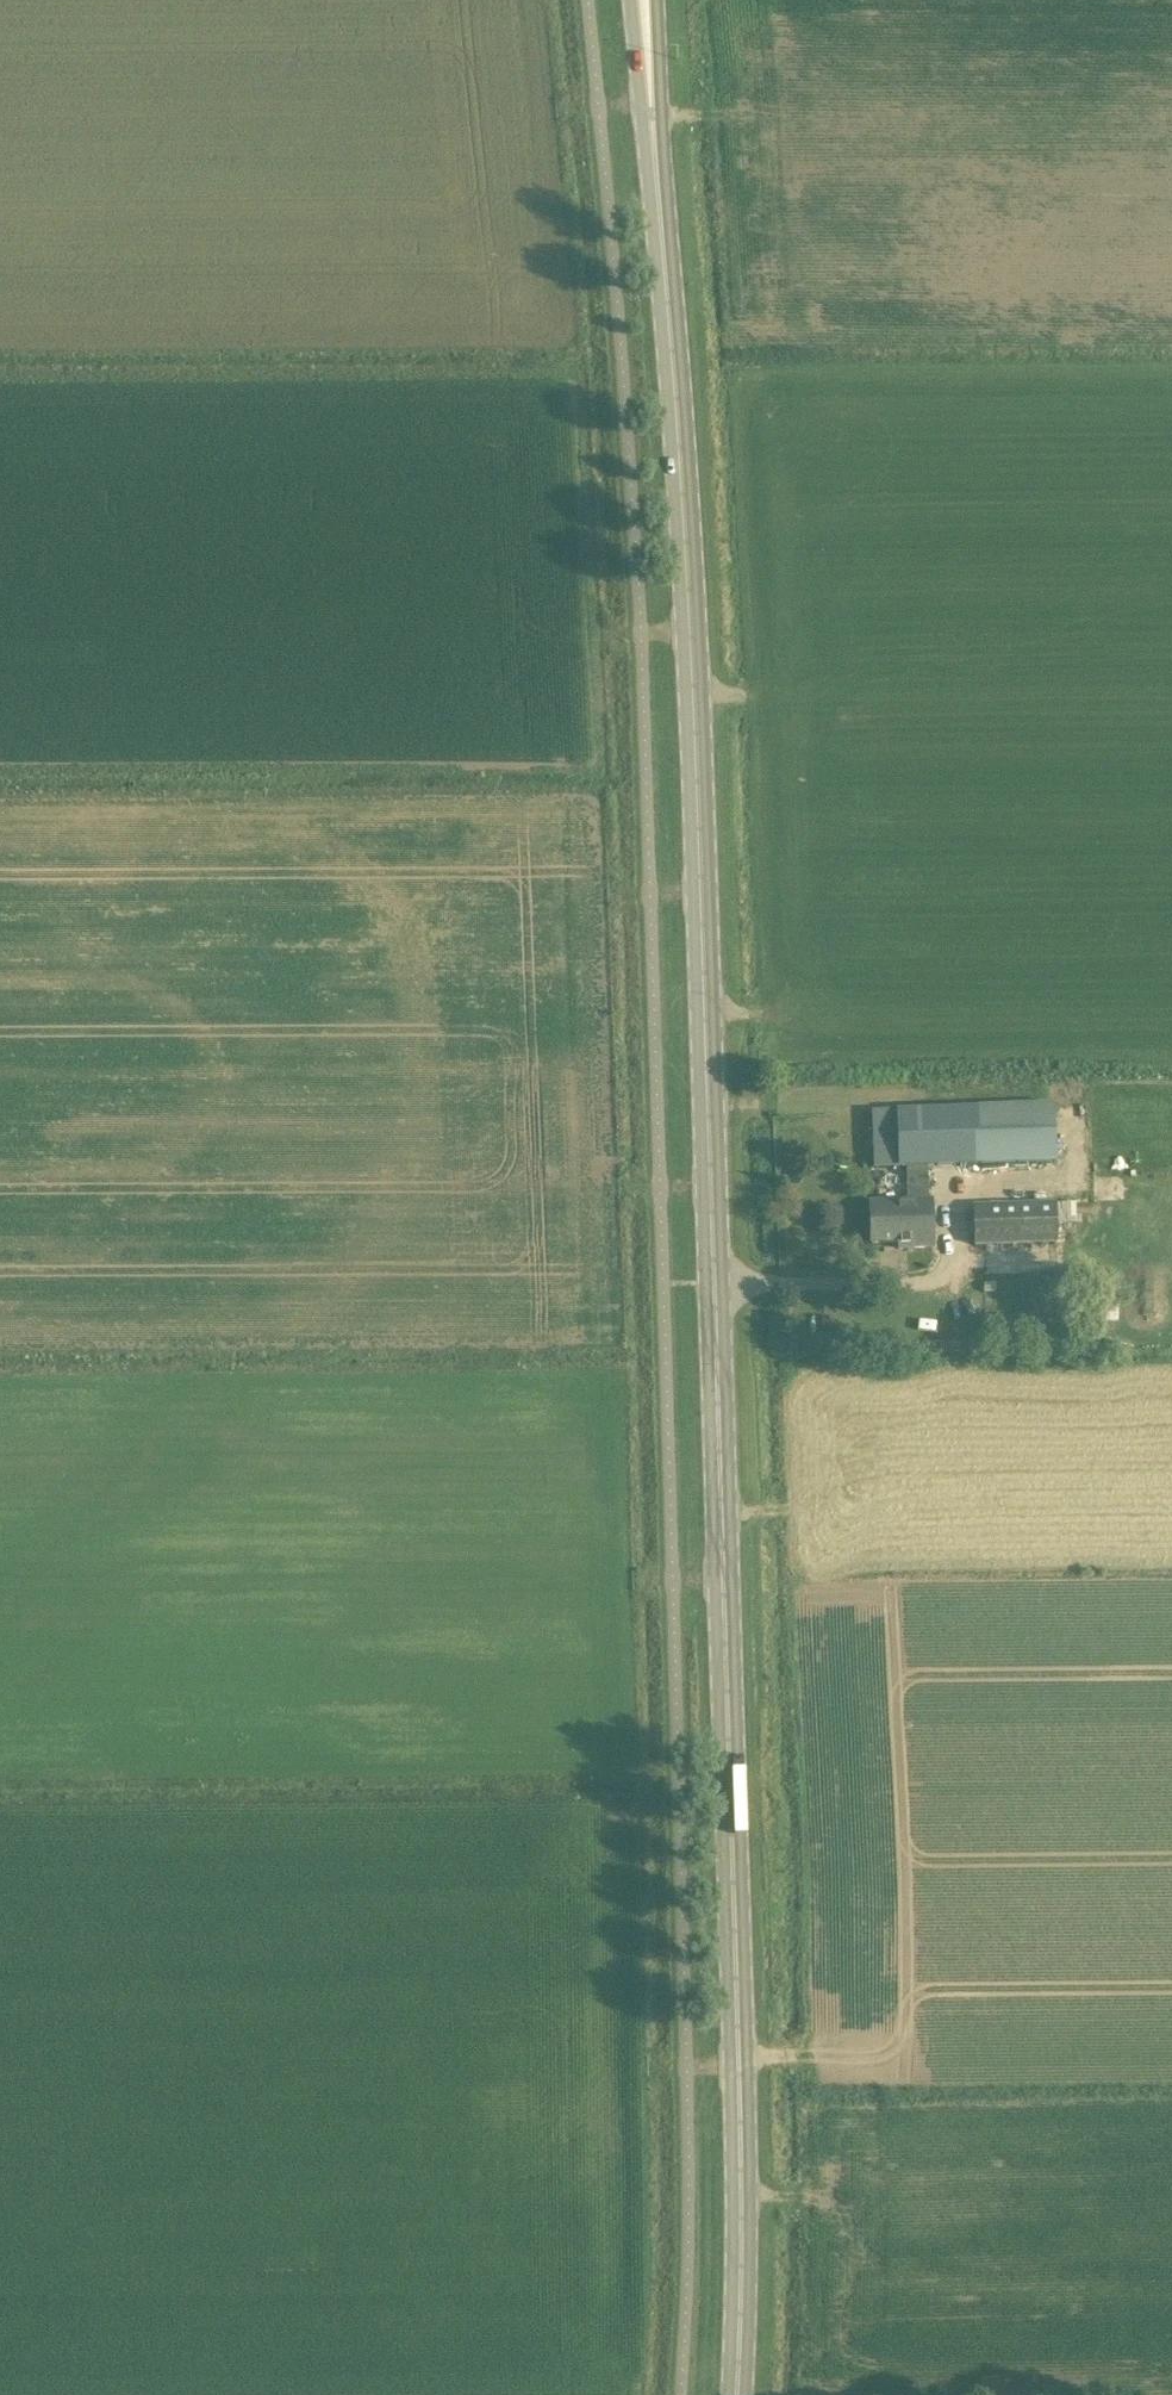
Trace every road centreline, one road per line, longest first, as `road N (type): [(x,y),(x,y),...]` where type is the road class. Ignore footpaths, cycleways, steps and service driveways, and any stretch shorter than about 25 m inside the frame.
road 1 (primary): [(742,2394),(747,2245),(734,1740),(695,629),(643,0)]

